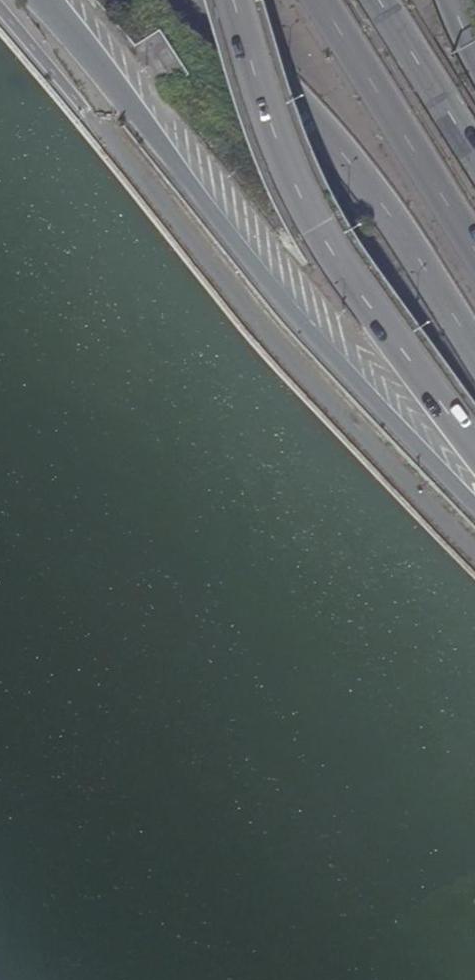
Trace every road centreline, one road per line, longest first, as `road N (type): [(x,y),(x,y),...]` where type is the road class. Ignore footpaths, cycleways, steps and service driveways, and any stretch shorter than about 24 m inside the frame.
road 1 (motorway): [(52,0),(229,237),(406,432),(474,496)]
road 2 (residential): [(103,129),(277,344),(474,549)]
road 3 (motorway): [(232,0),(287,168),(317,230),(474,448)]
road 4 (motorway): [(201,0),(344,154),(474,348)]
road 5 (motorway): [(319,0),(474,249)]
road 6 (motorway): [(474,155),(378,0)]

